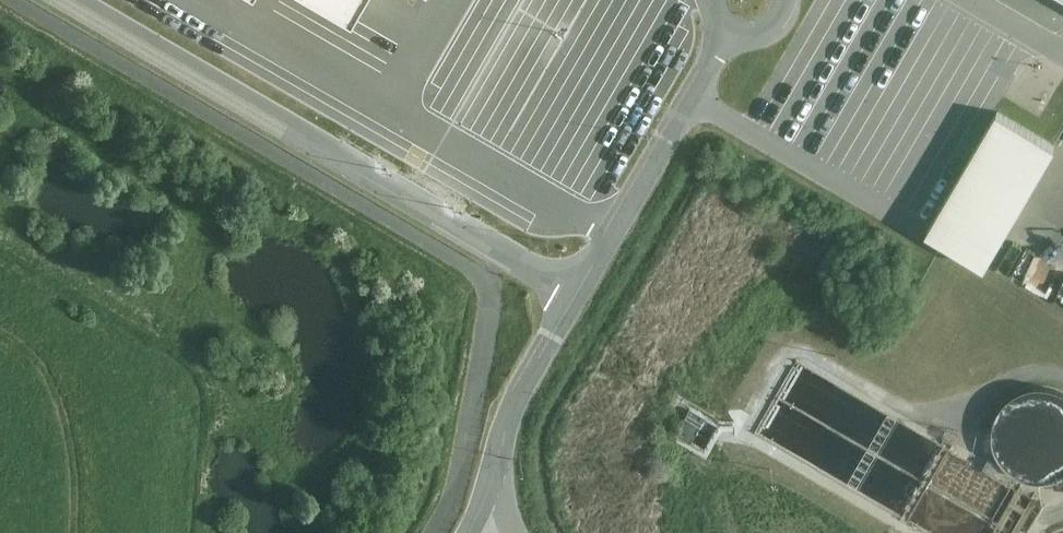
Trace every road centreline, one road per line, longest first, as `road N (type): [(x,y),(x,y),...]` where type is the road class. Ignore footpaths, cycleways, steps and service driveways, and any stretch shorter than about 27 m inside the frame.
road 1 (unclassified): [(467,532),(501,475),(516,400),(732,29)]
road 2 (track): [(72,532),(72,447),(58,399),(32,351),(0,329)]
road 3 (unclassified): [(468,0),(404,113)]

